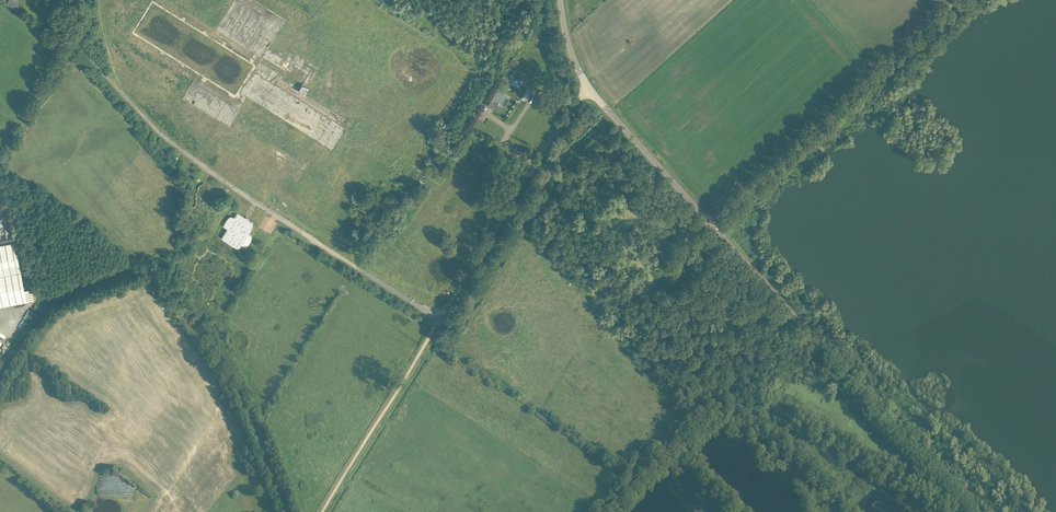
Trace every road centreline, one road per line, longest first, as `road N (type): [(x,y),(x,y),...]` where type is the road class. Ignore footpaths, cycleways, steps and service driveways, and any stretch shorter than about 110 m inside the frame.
road 1 (unclassified): [(440,318),(170,141),(78,42)]
road 2 (unclassified): [(972,511),(710,223)]
road 3 (unclassified): [(710,223),(960,0)]
road 4 (unclassified): [(440,318),(588,89)]
road 5 (unclassified): [(440,318),(322,511)]
road 6 (unclassified): [(710,223),(588,89)]

